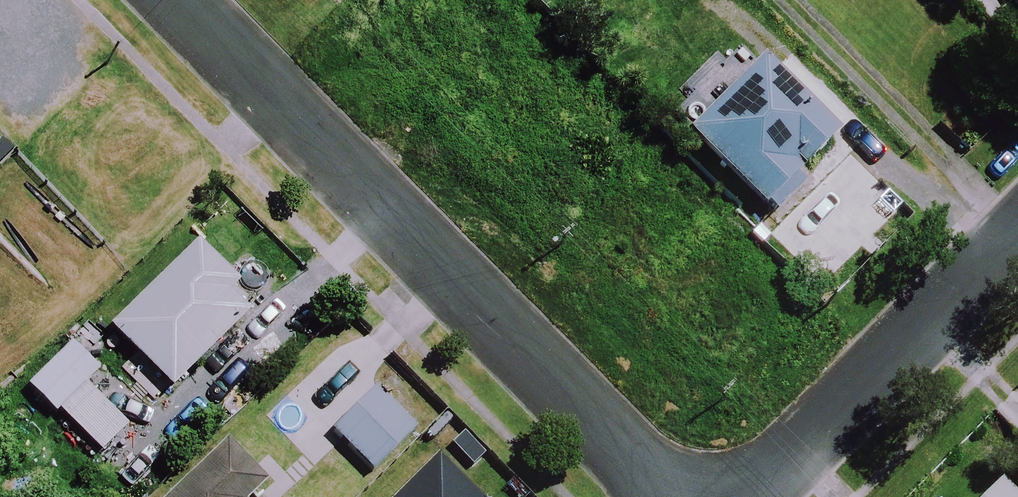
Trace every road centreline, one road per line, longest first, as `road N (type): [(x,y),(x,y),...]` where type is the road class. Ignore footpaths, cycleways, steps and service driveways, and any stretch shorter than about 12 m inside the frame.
road 1 (residential): [(176,0),(664,496)]
road 2 (residential): [(1017,240),(759,496)]

